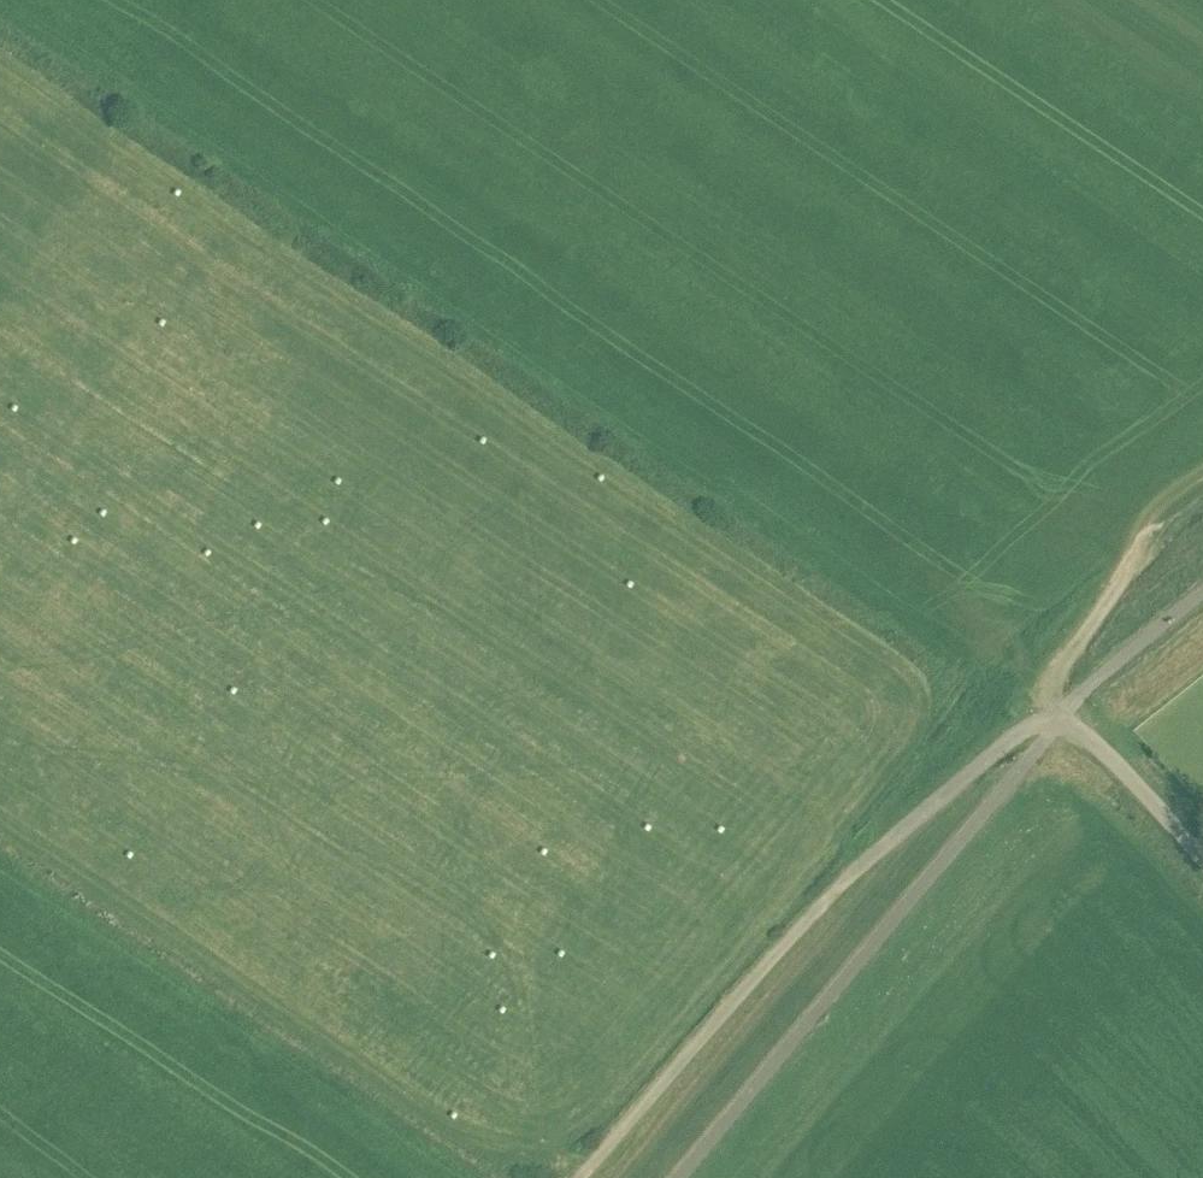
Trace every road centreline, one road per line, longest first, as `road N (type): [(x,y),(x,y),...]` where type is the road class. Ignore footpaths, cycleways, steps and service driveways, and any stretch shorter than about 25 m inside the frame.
road 1 (unclassified): [(1202,864),(1065,712)]

